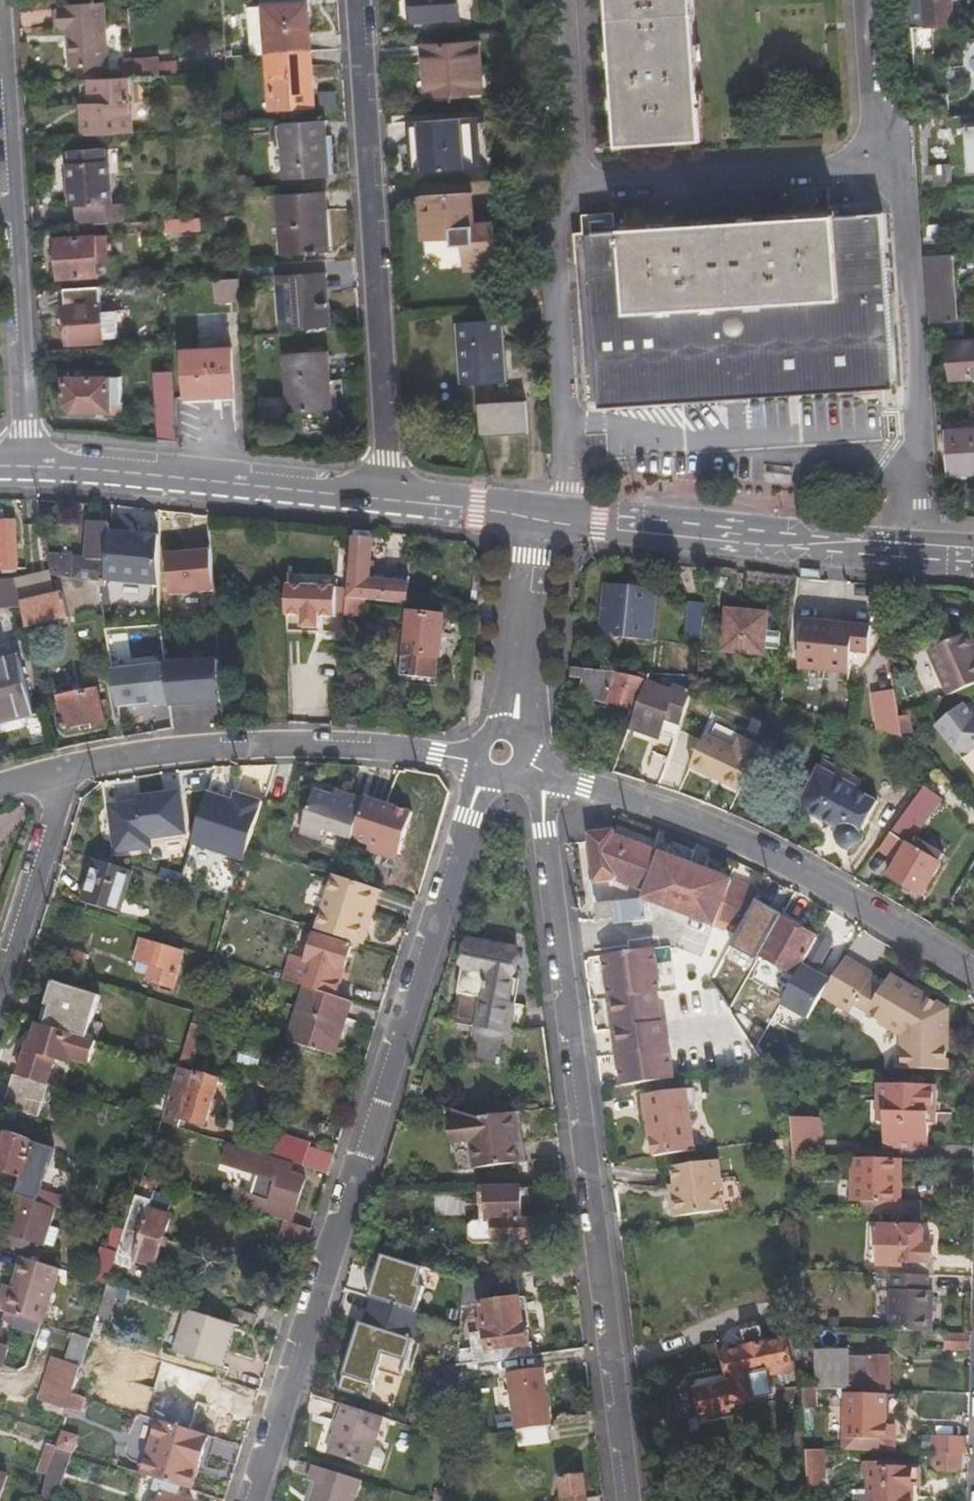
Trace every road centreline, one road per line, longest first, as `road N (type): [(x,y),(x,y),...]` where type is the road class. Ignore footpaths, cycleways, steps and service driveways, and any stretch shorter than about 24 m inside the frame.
road 1 (residential): [(251,1500),(466,822),(501,752)]
road 2 (residential): [(622,1500),(544,835),(543,769)]
road 3 (residential): [(384,500),(391,397),(360,0)]
road 4 (residential): [(973,973),(786,863),(696,821),(543,769)]
road 5 (residential): [(26,469),(0,9)]
road 6 (residential): [(501,752),(468,760),(347,745),(255,747),(152,753),(69,770)]
road 7 (secondary): [(546,519),(973,556)]
road 8 (secondary): [(26,469),(384,500)]
road 9 (residential): [(501,752),(517,715),(546,519)]
road 10 (residential): [(0,993),(69,770)]
road 11 (secondary): [(384,500),(546,519)]

